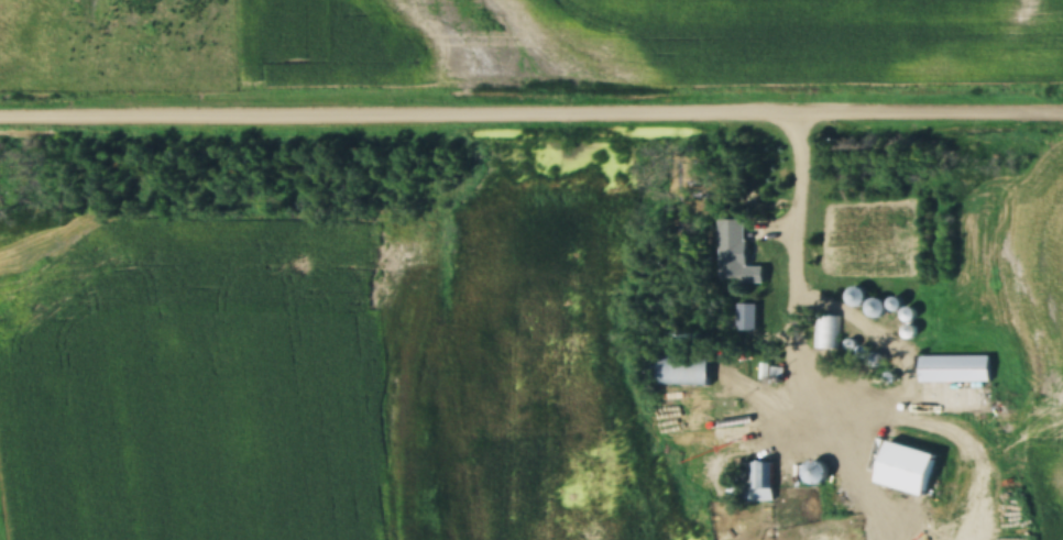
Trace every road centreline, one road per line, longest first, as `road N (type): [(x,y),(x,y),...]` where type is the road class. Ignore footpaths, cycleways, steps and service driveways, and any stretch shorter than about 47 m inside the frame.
road 1 (track): [(1062,108),(0,117)]
road 2 (track): [(777,110),(803,155),(800,355),(834,436)]

